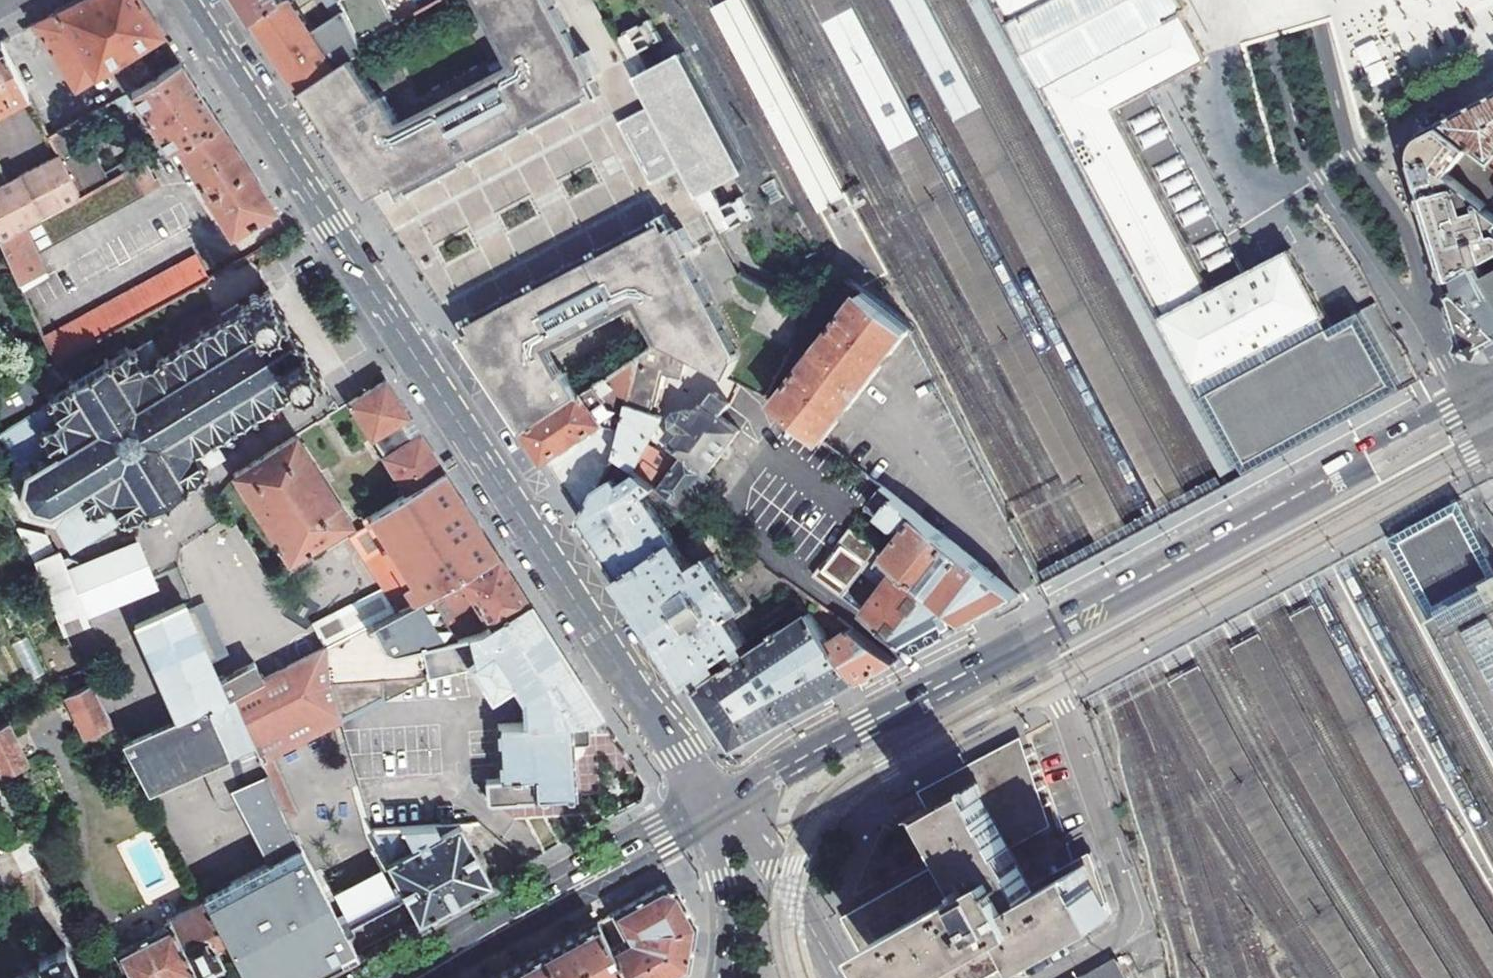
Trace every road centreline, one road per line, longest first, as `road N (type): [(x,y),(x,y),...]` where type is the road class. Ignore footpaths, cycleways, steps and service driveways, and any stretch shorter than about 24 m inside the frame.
road 1 (secondary): [(711,813),(180,0)]
road 2 (secondary): [(1031,640),(1492,393)]
road 3 (residential): [(1040,977),(1116,935),(1127,908),(1066,714),(1031,640)]
road 4 (secondary): [(711,813),(1031,640)]
road 5 (secondary): [(405,977),(711,813)]
road 6 (secondary): [(792,977),(762,919),(738,835),(711,813)]
road 7 (residential): [(719,977),(721,941),(698,849),(711,813)]

